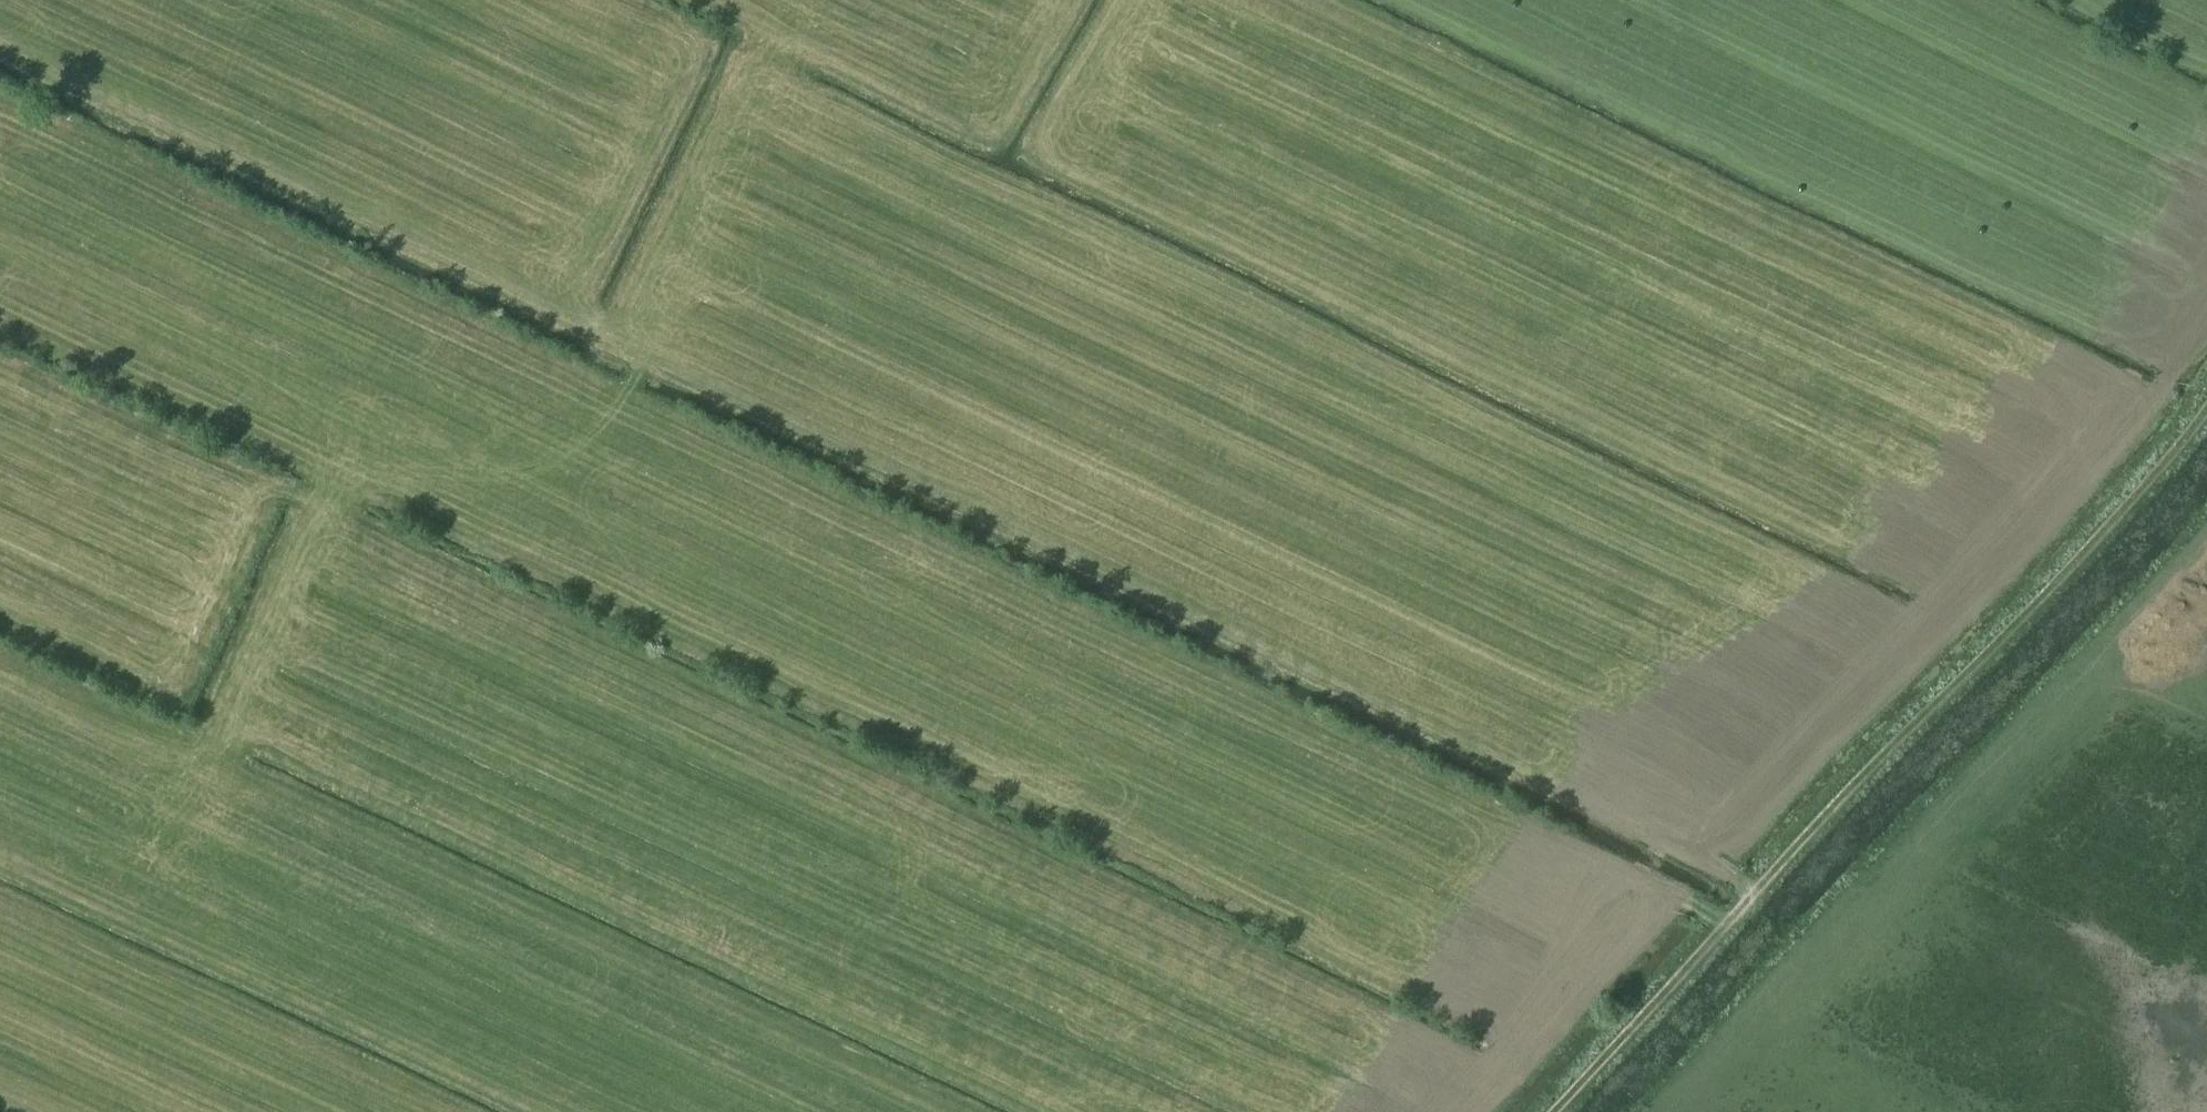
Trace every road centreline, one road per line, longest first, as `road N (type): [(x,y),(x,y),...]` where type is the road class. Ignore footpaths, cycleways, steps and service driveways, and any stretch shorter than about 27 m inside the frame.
road 1 (track): [(1751,889),(2040,598),(2206,402)]
road 2 (track): [(1548,1111),(1751,889)]

